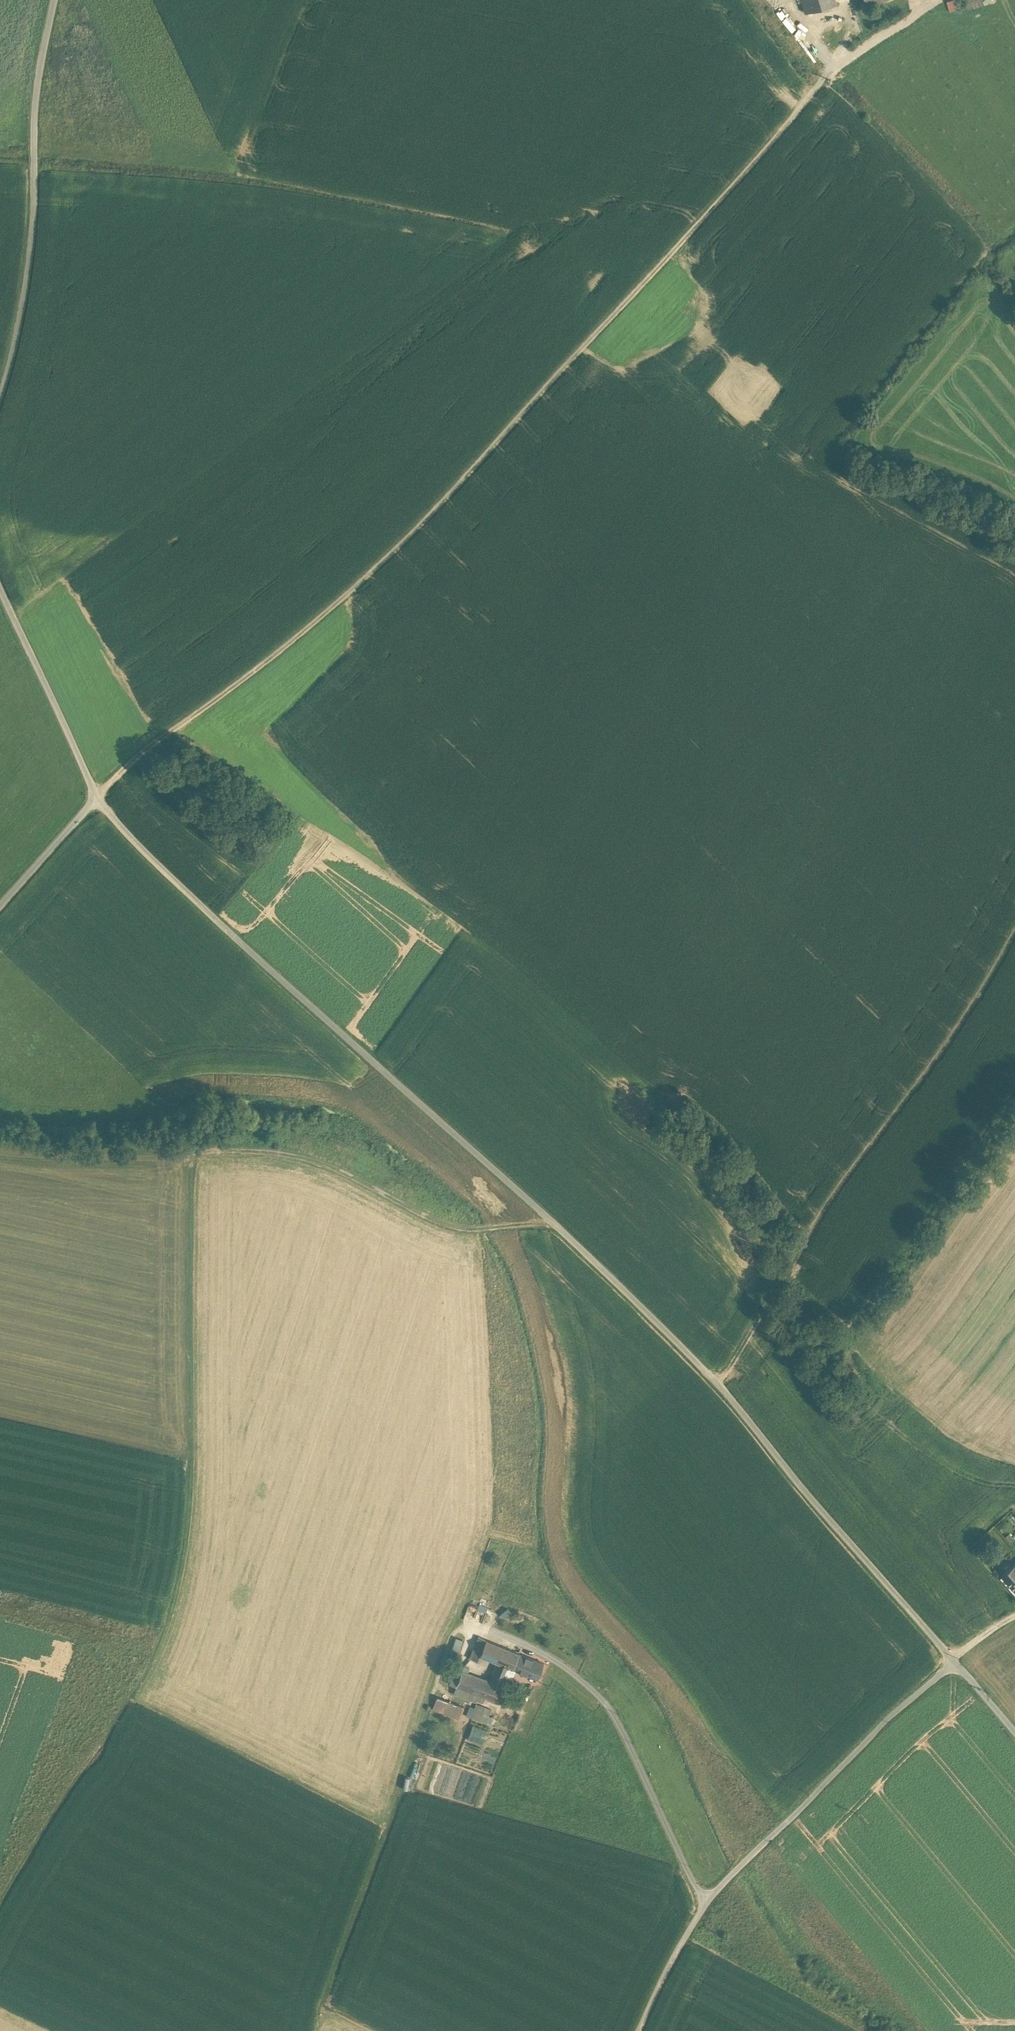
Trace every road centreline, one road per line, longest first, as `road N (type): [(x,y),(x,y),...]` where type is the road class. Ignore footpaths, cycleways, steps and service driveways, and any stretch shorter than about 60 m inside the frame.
road 1 (unclassified): [(960,1659),(652,1312),(100,797)]
road 2 (unclassified): [(635,2030),(707,1901),(960,1659)]
road 3 (unclassified): [(53,0),(35,104),(28,269),(0,400)]
road 4 (unclassified): [(0,589),(100,797)]
road 5 (unclassified): [(0,905),(100,797)]

